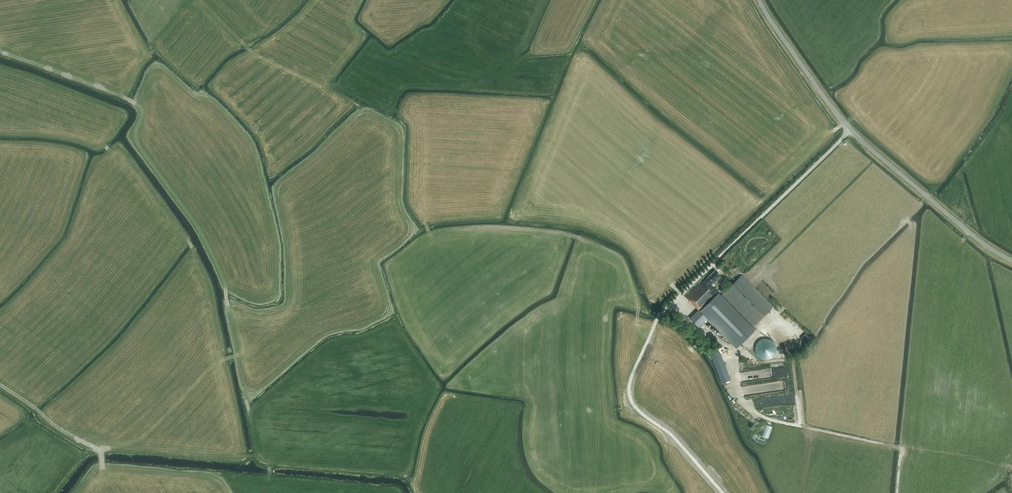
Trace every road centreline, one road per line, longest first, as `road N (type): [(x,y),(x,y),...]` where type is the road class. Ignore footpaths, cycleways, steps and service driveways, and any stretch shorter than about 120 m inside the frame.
road 1 (unclassified): [(988,247),(851,130),(759,0)]
road 2 (track): [(758,330),(735,353),(746,403),(776,421),(901,448),(897,492)]

